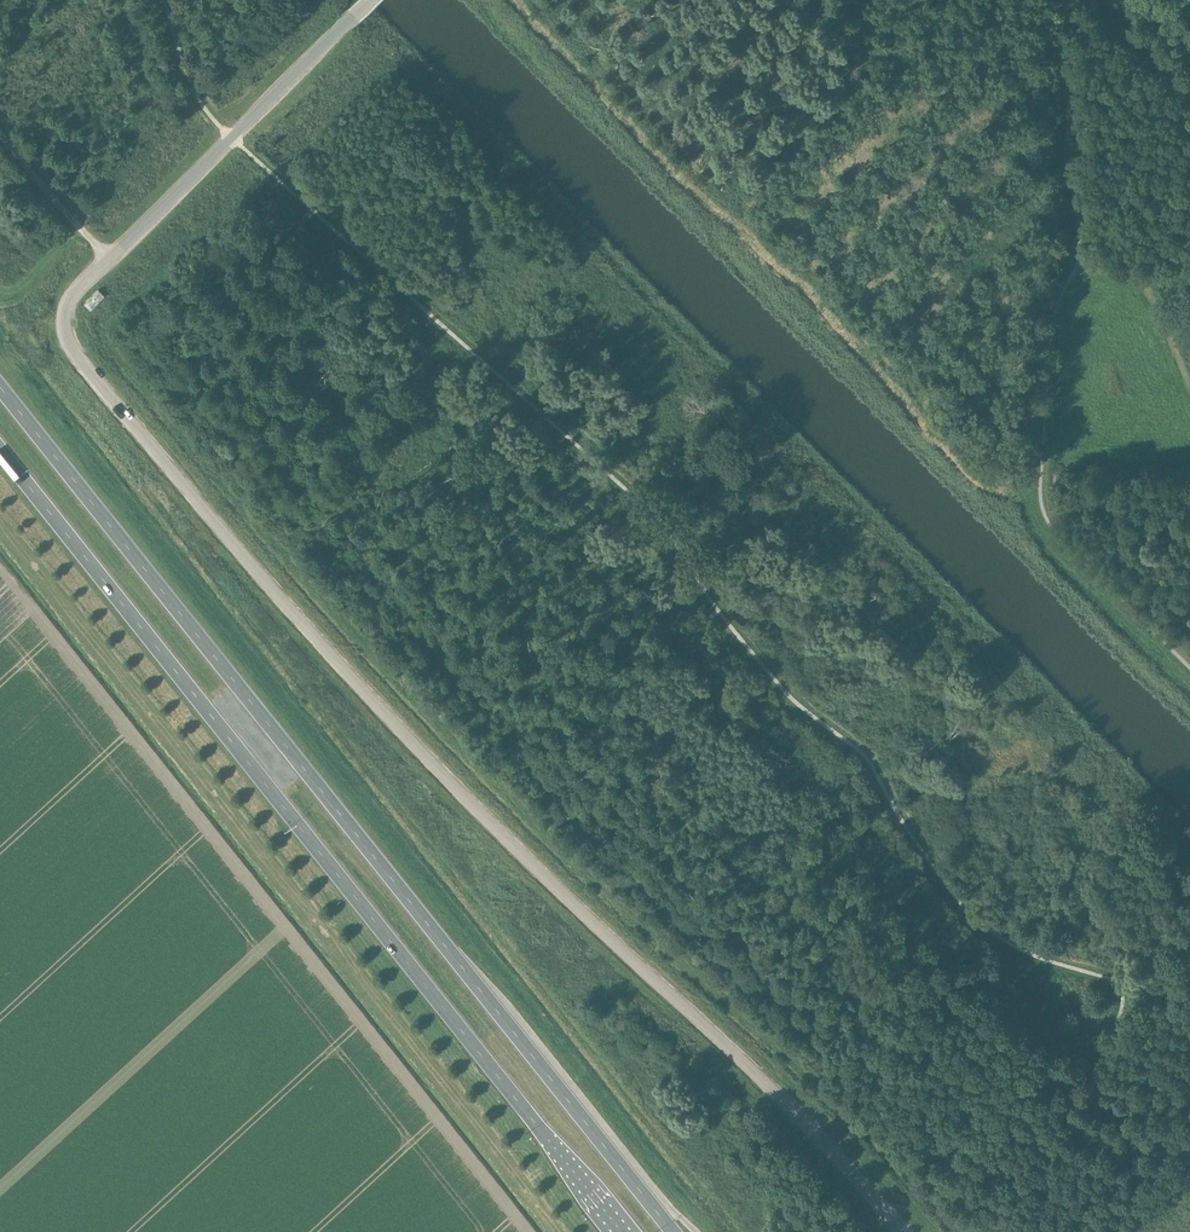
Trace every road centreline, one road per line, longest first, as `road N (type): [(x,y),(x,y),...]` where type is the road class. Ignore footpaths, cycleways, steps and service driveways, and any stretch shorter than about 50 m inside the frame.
road 1 (unclassified): [(902,1231),(301,626),(76,357),(64,331),(72,296),(375,0)]
road 2 (trunk): [(672,1231),(0,387)]
road 3 (trunk): [(0,452),(621,1231)]
road 4 (track): [(111,259),(0,135)]

